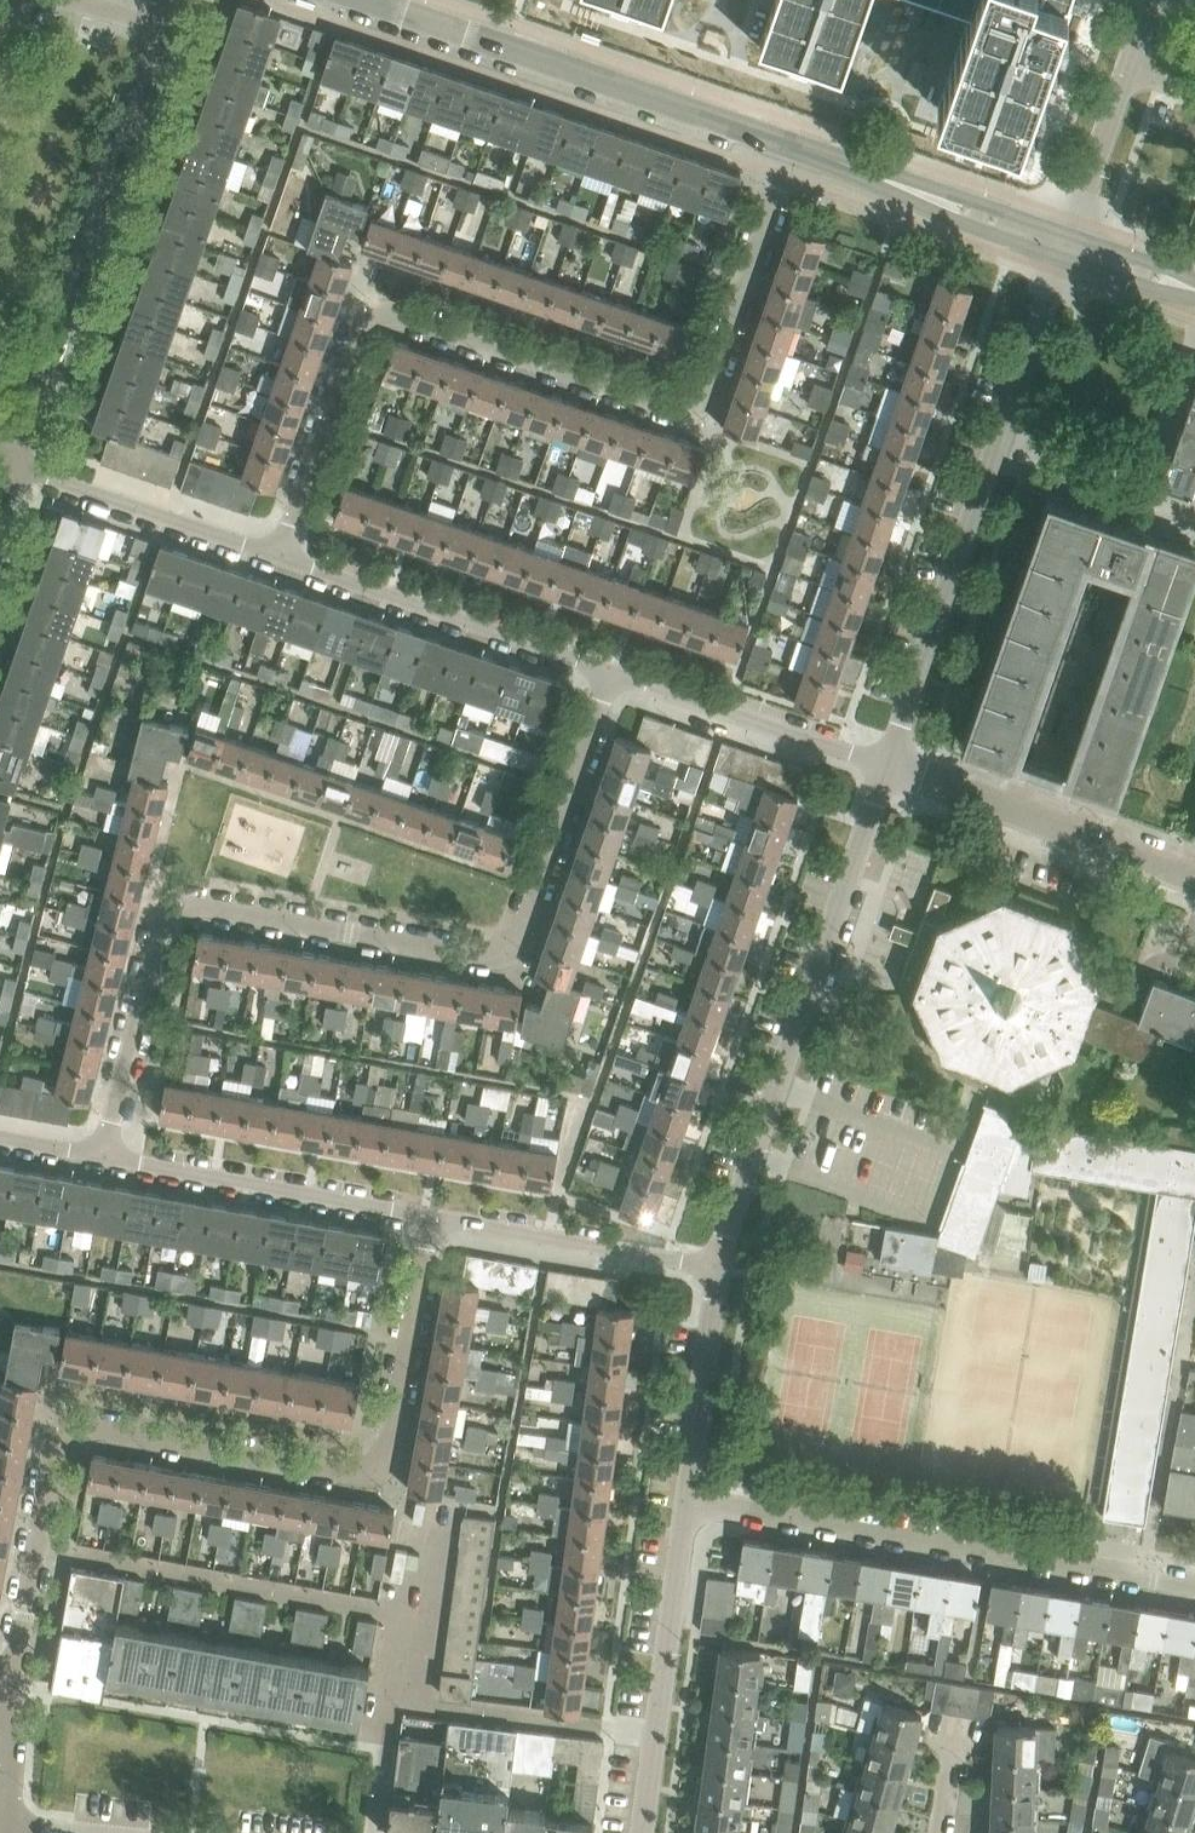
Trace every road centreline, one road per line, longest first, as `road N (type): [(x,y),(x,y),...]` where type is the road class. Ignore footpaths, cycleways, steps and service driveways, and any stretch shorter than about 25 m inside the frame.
road 1 (unclassified): [(103,1155),(158,925),(172,911),(192,907),(484,955),(506,948),(606,669)]
road 2 (unclassified): [(283,557),(374,310),(694,408),(707,392),(793,148)]
road 3 (residential): [(0,1672),(12,1665),(55,1440),(65,1429),(83,1425),(366,1475),(380,1469),(431,1218)]
road 4 (unclassified): [(718,1268),(887,765)]
road 5 (residential): [(1194,1586),(688,1496)]
road 6 (residential): [(793,148),(365,0)]
road 7 (unclassified): [(887,765),(997,439)]
road 8 (residential): [(606,669),(283,557)]
road 9 (unclassified): [(641,1832),(688,1496)]
road 10 (residential): [(431,1218),(103,1155)]
road 11 (residential): [(1194,880),(887,765)]
road 12 (residential): [(64,321),(166,27)]
road 13 (residential): [(887,765),(606,669)]
road 14 (residential): [(718,1268),(431,1218)]
road 15 (residential): [(1065,244),(793,148)]
road 16 (residential): [(283,557),(14,463)]
road 17 (unclassified): [(688,1496),(718,1268)]
road 18 (residential): [(1194,507),(997,439)]
road 19 (unclassified): [(997,439),(1065,244)]
road 20 (residential): [(1065,244),(1125,70)]
road 21 (residential): [(5,1825),(11,1705),(0,1681)]
road 22 (residential): [(1194,289),(1065,244)]

